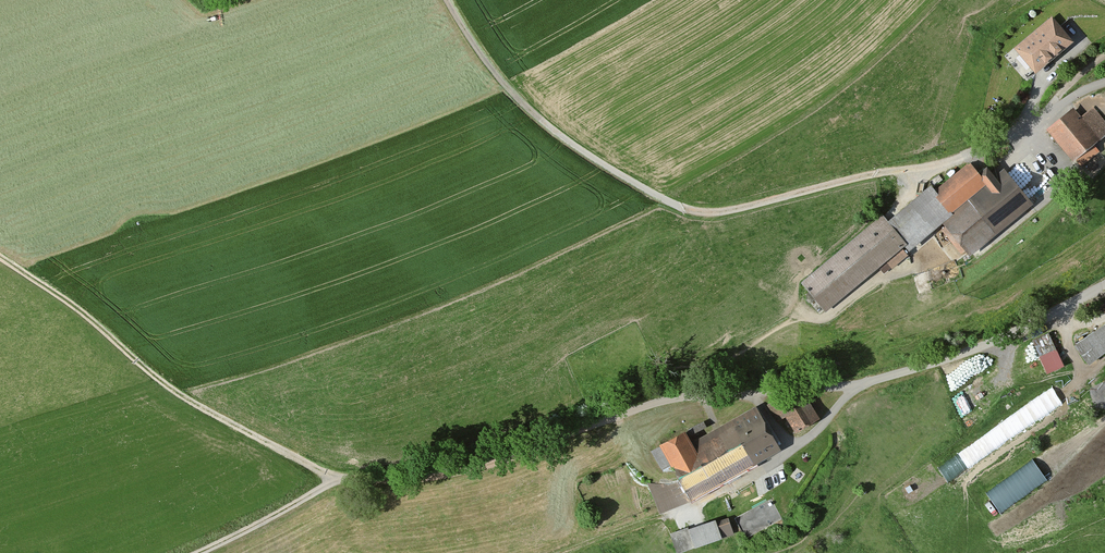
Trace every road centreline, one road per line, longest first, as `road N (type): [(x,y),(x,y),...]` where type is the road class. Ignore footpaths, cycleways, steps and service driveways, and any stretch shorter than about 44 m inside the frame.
road 1 (track): [(0,255),(162,382),(331,481),(476,468),(586,427)]
road 2 (track): [(449,0),(538,118),(684,208),(718,213),(836,182),(926,171)]
road 3 (residential): [(672,515),(785,456),(853,387),(1001,339),(1104,286)]
road 4 (residential): [(1104,82),(1001,141),(926,171)]
road 5 (track): [(331,481),(196,552)]

